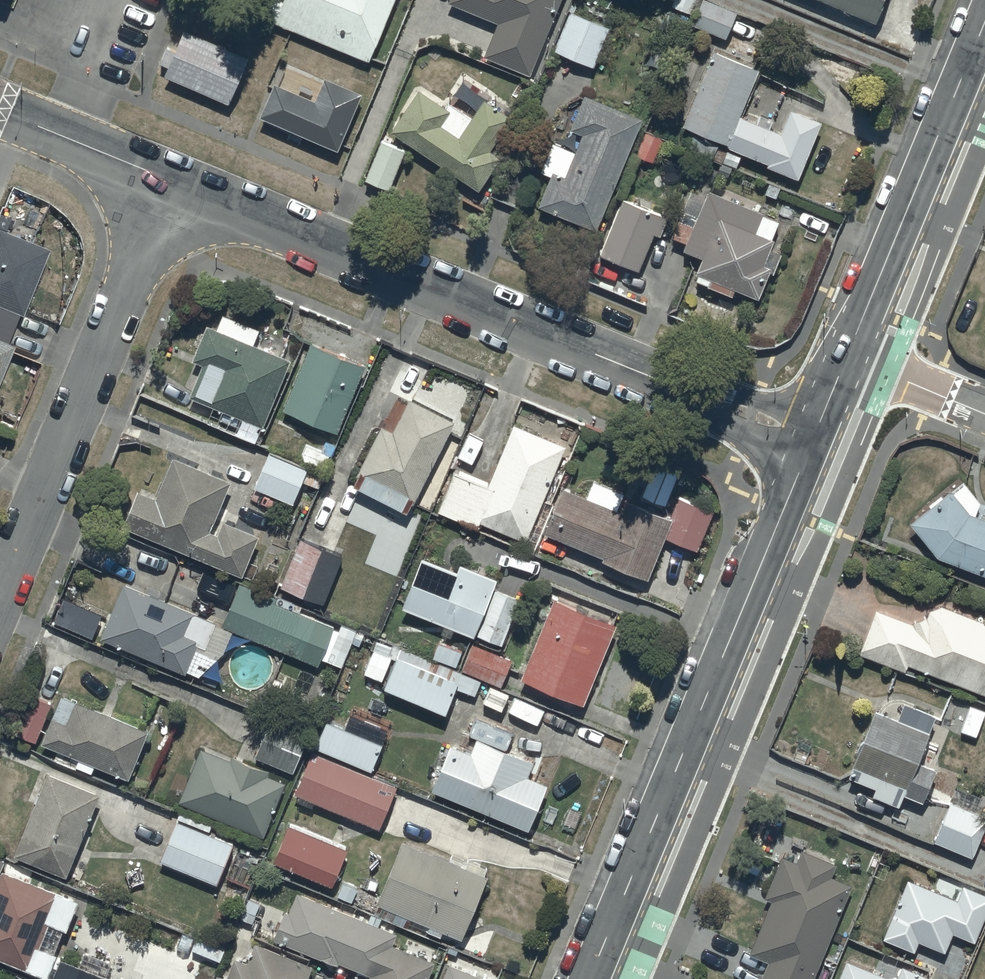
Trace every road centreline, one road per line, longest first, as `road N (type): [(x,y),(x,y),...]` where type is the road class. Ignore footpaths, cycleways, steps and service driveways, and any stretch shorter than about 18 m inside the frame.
road 1 (residential): [(813,446),(172,181)]
road 2 (residential): [(813,446),(593,978)]
road 3 (residential): [(172,181),(0,595)]
road 4 (residential): [(984,31),(850,357)]
road 5 (residential): [(172,181),(0,111)]
road 6 (residential): [(850,357),(984,413)]

